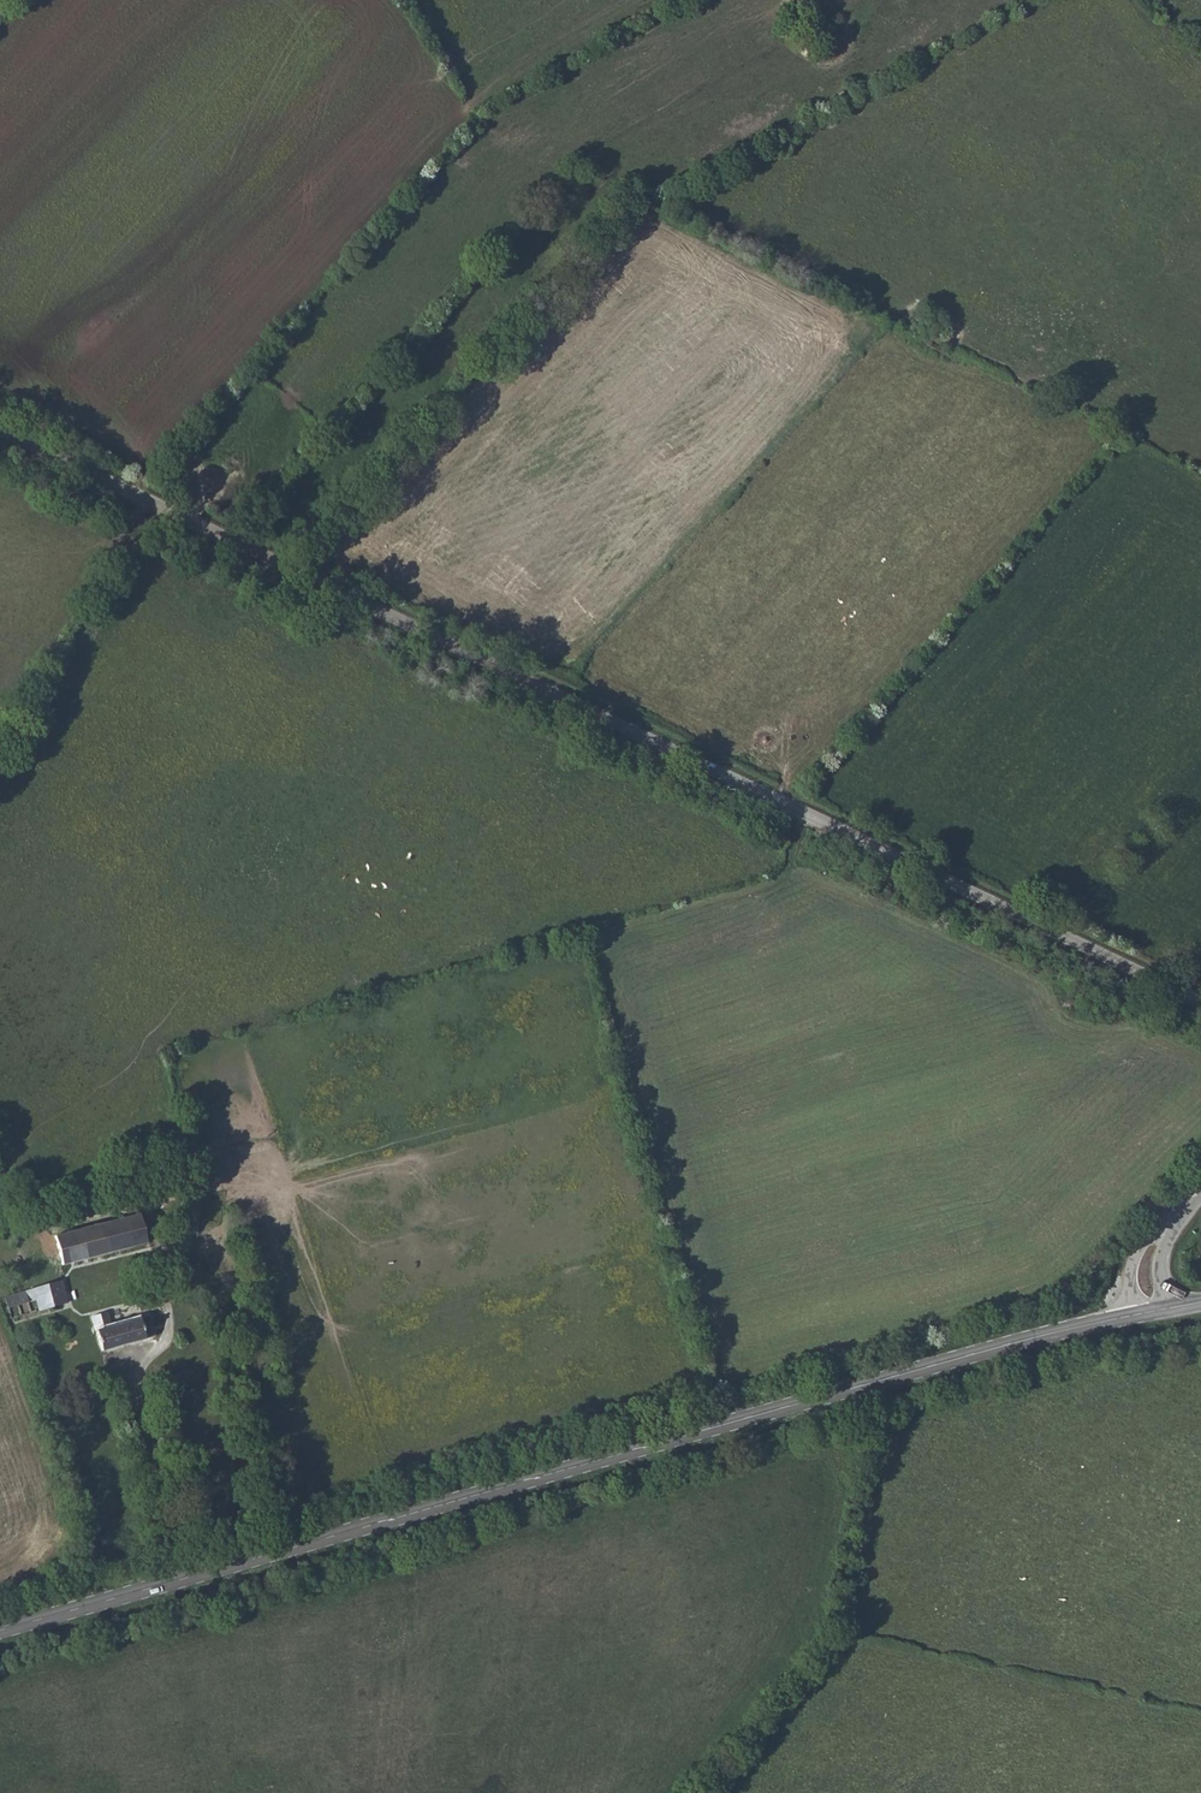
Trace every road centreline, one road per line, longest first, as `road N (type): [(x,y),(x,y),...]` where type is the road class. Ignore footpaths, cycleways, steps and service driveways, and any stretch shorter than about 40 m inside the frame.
road 1 (unclassified): [(0,428),(1200,1002)]
road 2 (secondary): [(0,1630),(1127,1316)]
road 3 (track): [(127,1364),(191,1575)]
road 4 (unclassified): [(1179,1212),(1135,1255),(1127,1316)]

